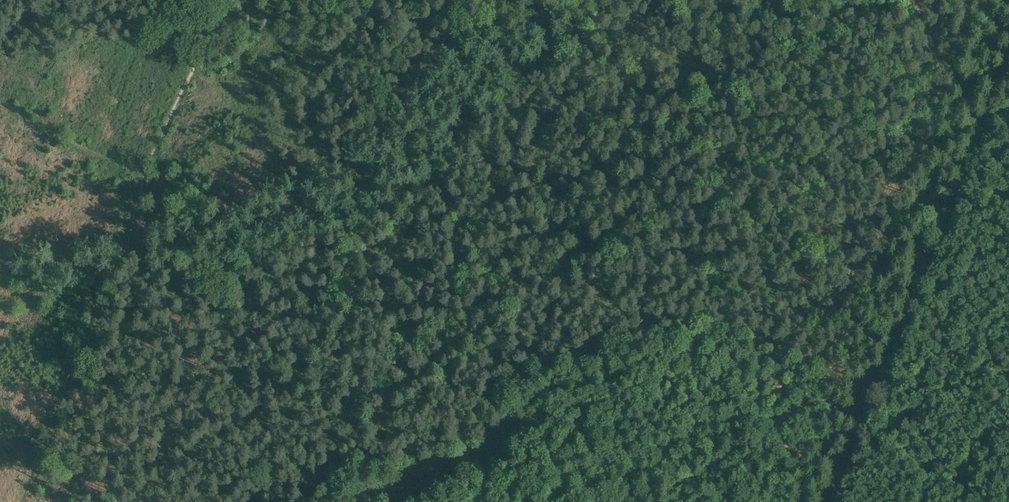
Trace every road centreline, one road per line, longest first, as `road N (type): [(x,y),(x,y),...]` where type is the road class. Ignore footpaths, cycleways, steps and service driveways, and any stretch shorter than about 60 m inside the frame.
road 1 (track): [(22,501),(223,0)]
road 2 (track): [(1008,62),(939,214)]
road 3 (track): [(476,501),(528,367)]

